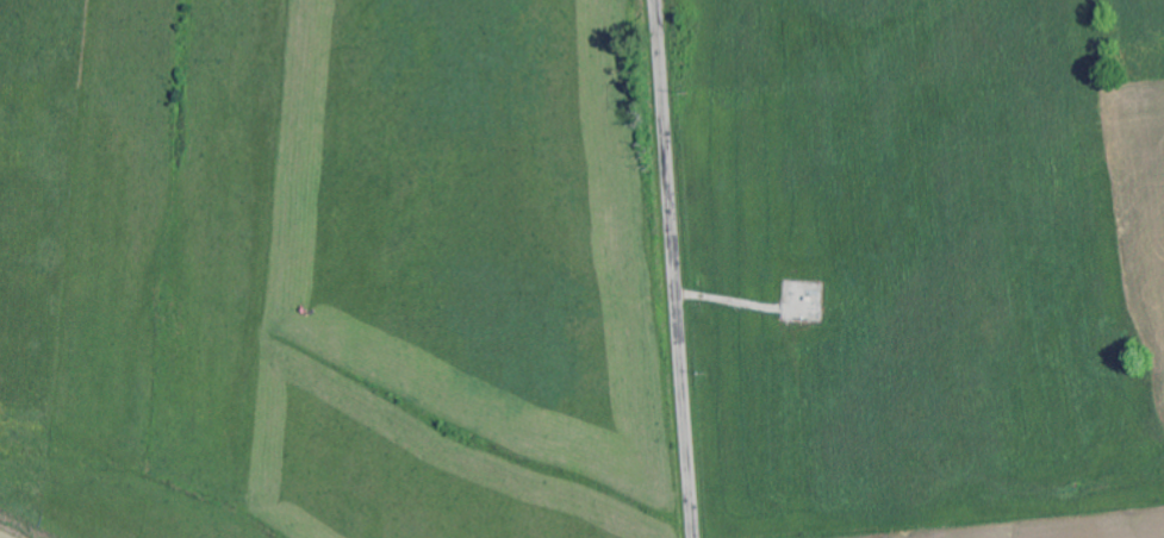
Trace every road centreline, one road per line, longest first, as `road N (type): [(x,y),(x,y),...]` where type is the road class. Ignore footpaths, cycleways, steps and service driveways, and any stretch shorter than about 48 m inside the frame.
road 1 (residential): [(656,0),(693,537)]

